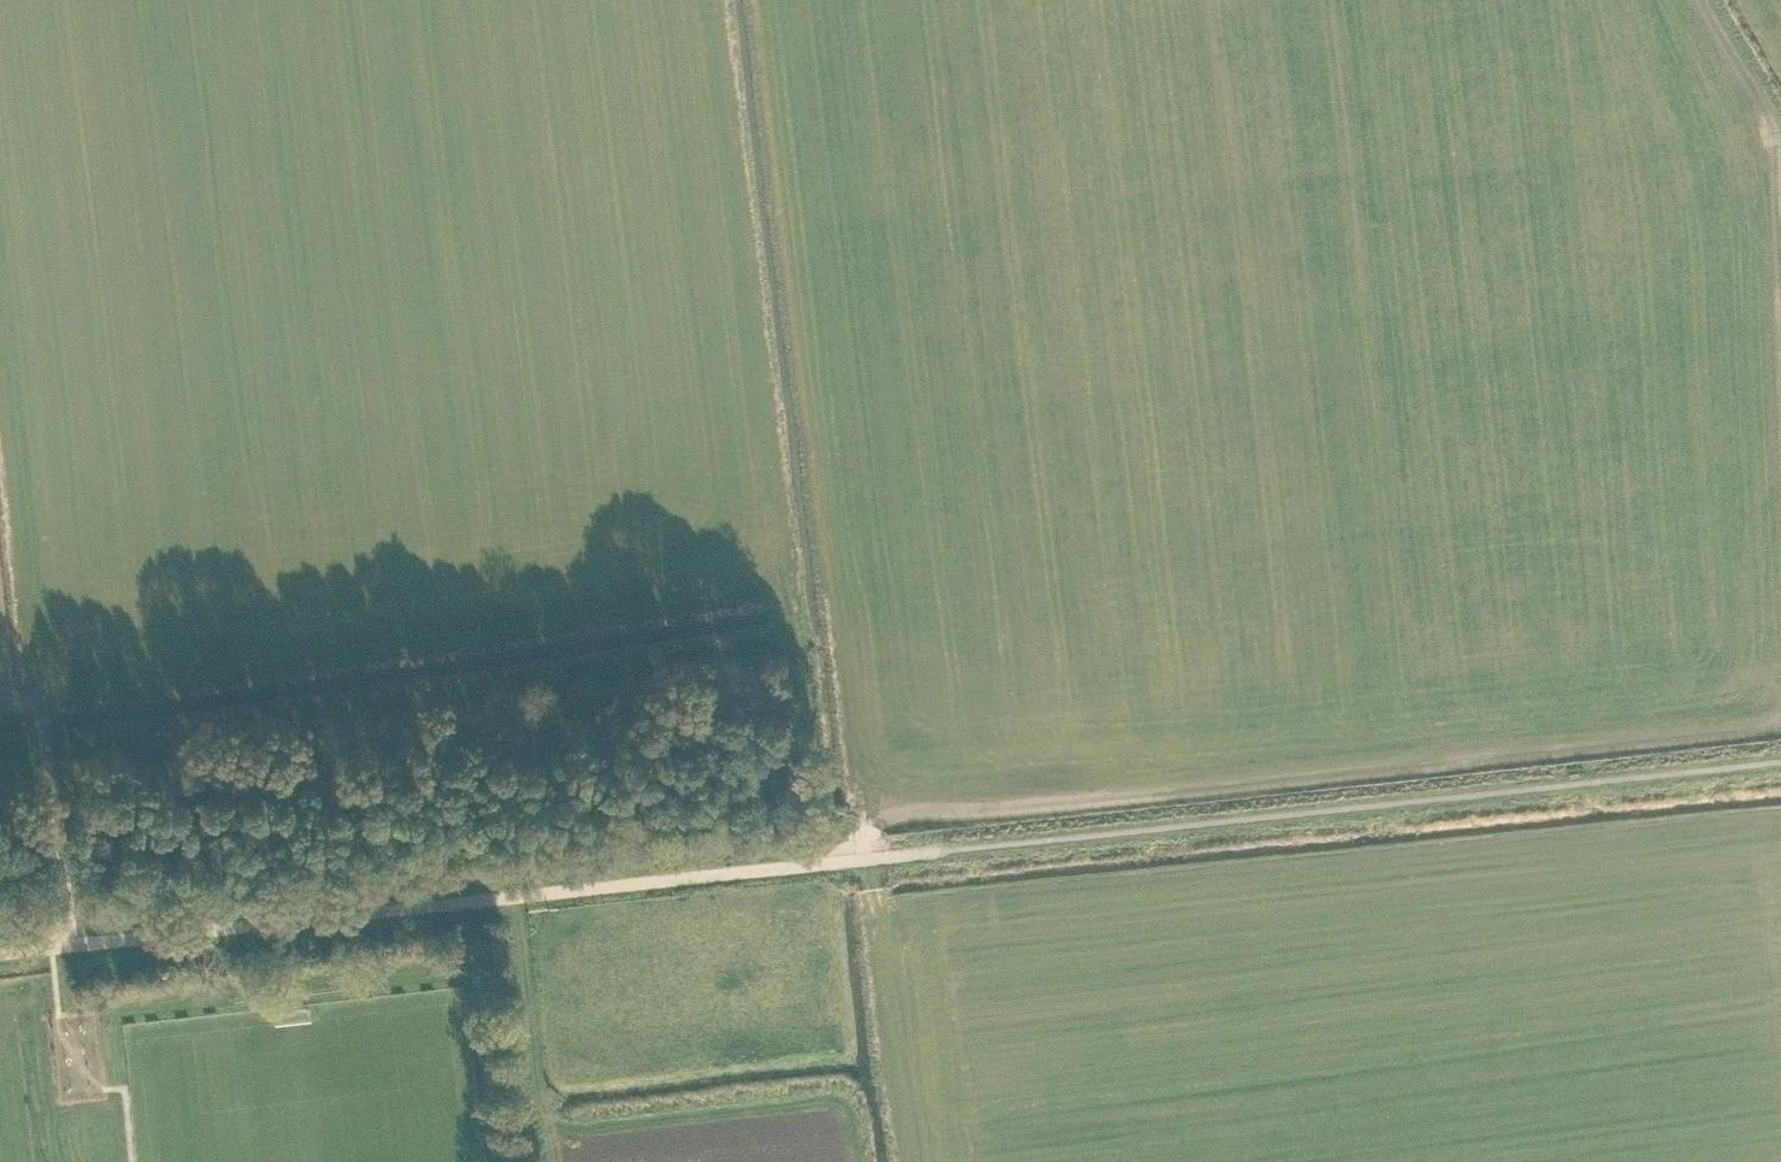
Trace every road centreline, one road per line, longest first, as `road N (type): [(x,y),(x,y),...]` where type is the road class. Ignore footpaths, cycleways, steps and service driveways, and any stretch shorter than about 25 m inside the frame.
road 1 (track): [(1780,723),(887,821),(870,858)]
road 2 (unclassified): [(0,953),(870,858)]
road 3 (track): [(1707,0),(1769,143),(1780,312)]
road 4 (track): [(71,945),(41,724)]

